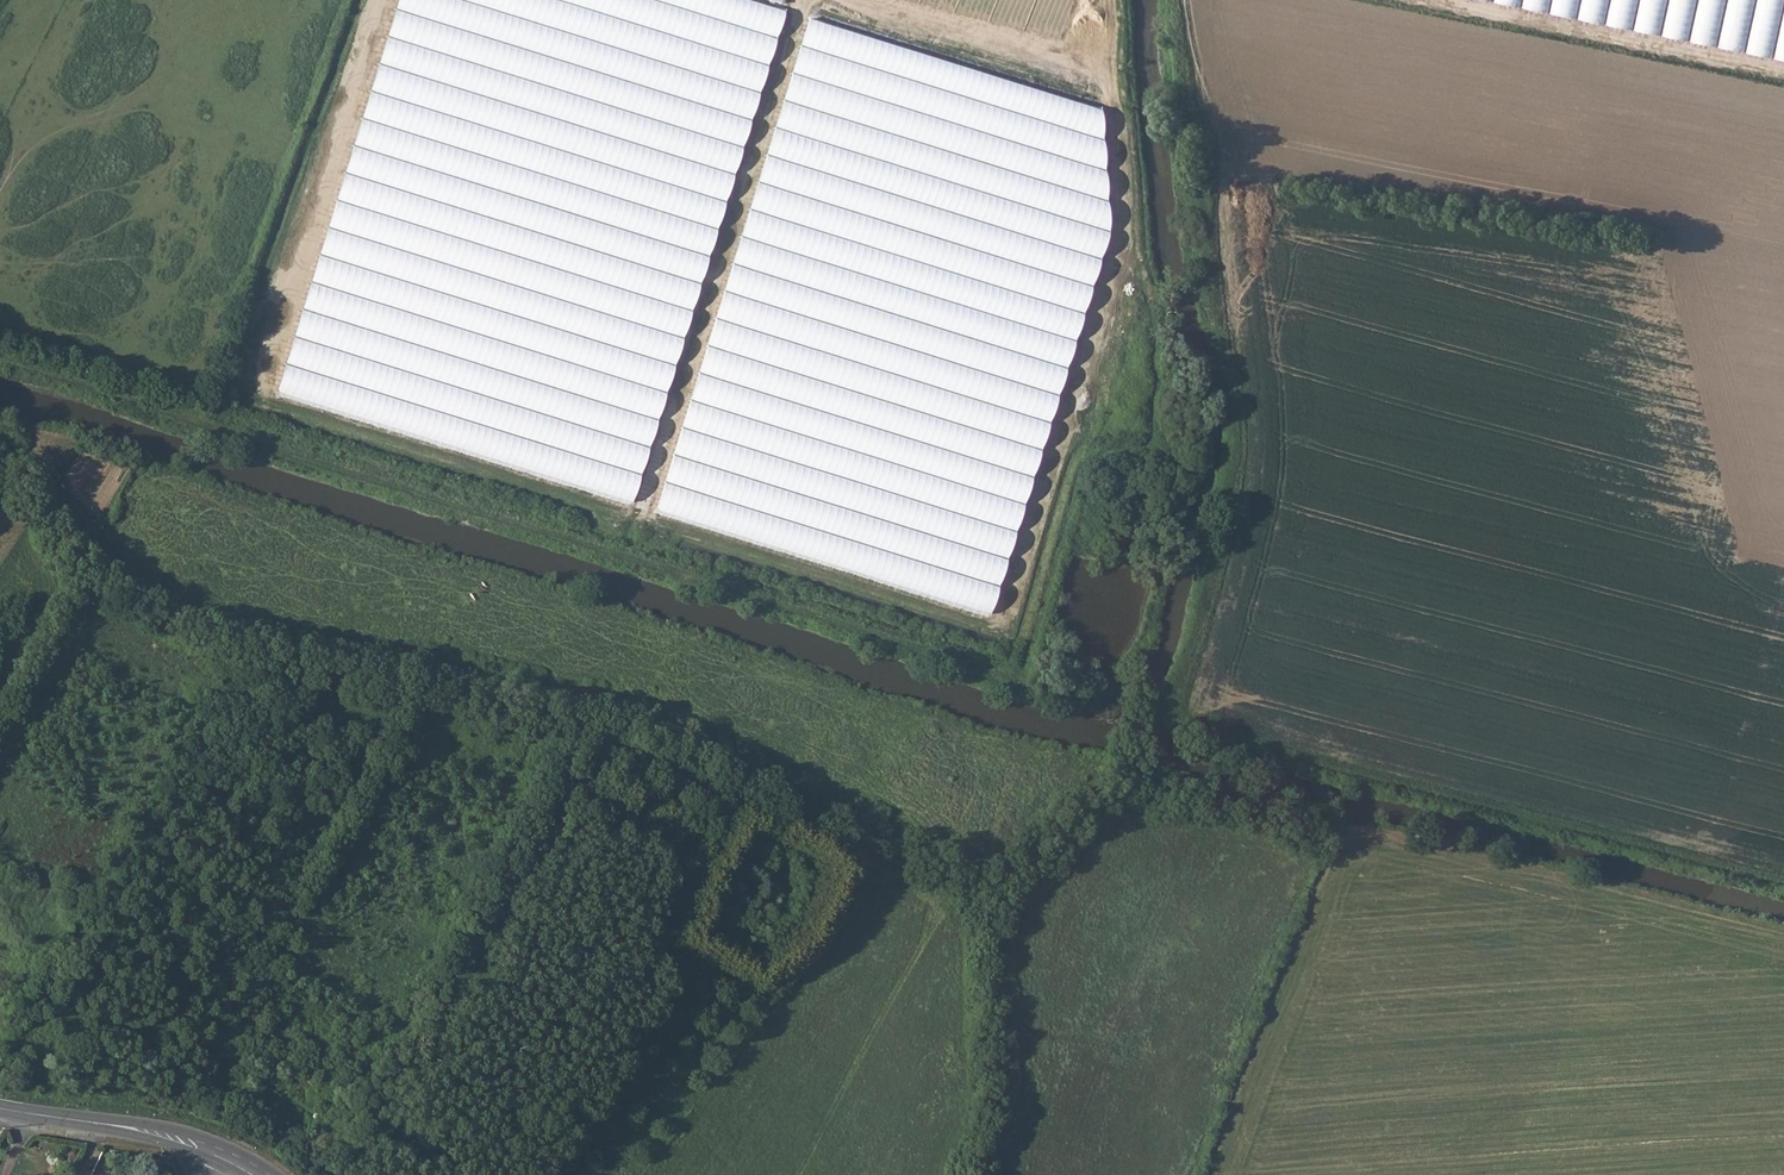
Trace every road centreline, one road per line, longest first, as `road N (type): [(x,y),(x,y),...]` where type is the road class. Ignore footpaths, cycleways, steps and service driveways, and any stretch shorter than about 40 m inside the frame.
road 1 (track): [(999,624),(257,398),(383,0)]
road 2 (track): [(860,0),(1106,70),(1121,237)]
road 3 (track): [(1121,237),(999,624)]
road 4 (tertiary): [(208,1148),(0,1110)]

